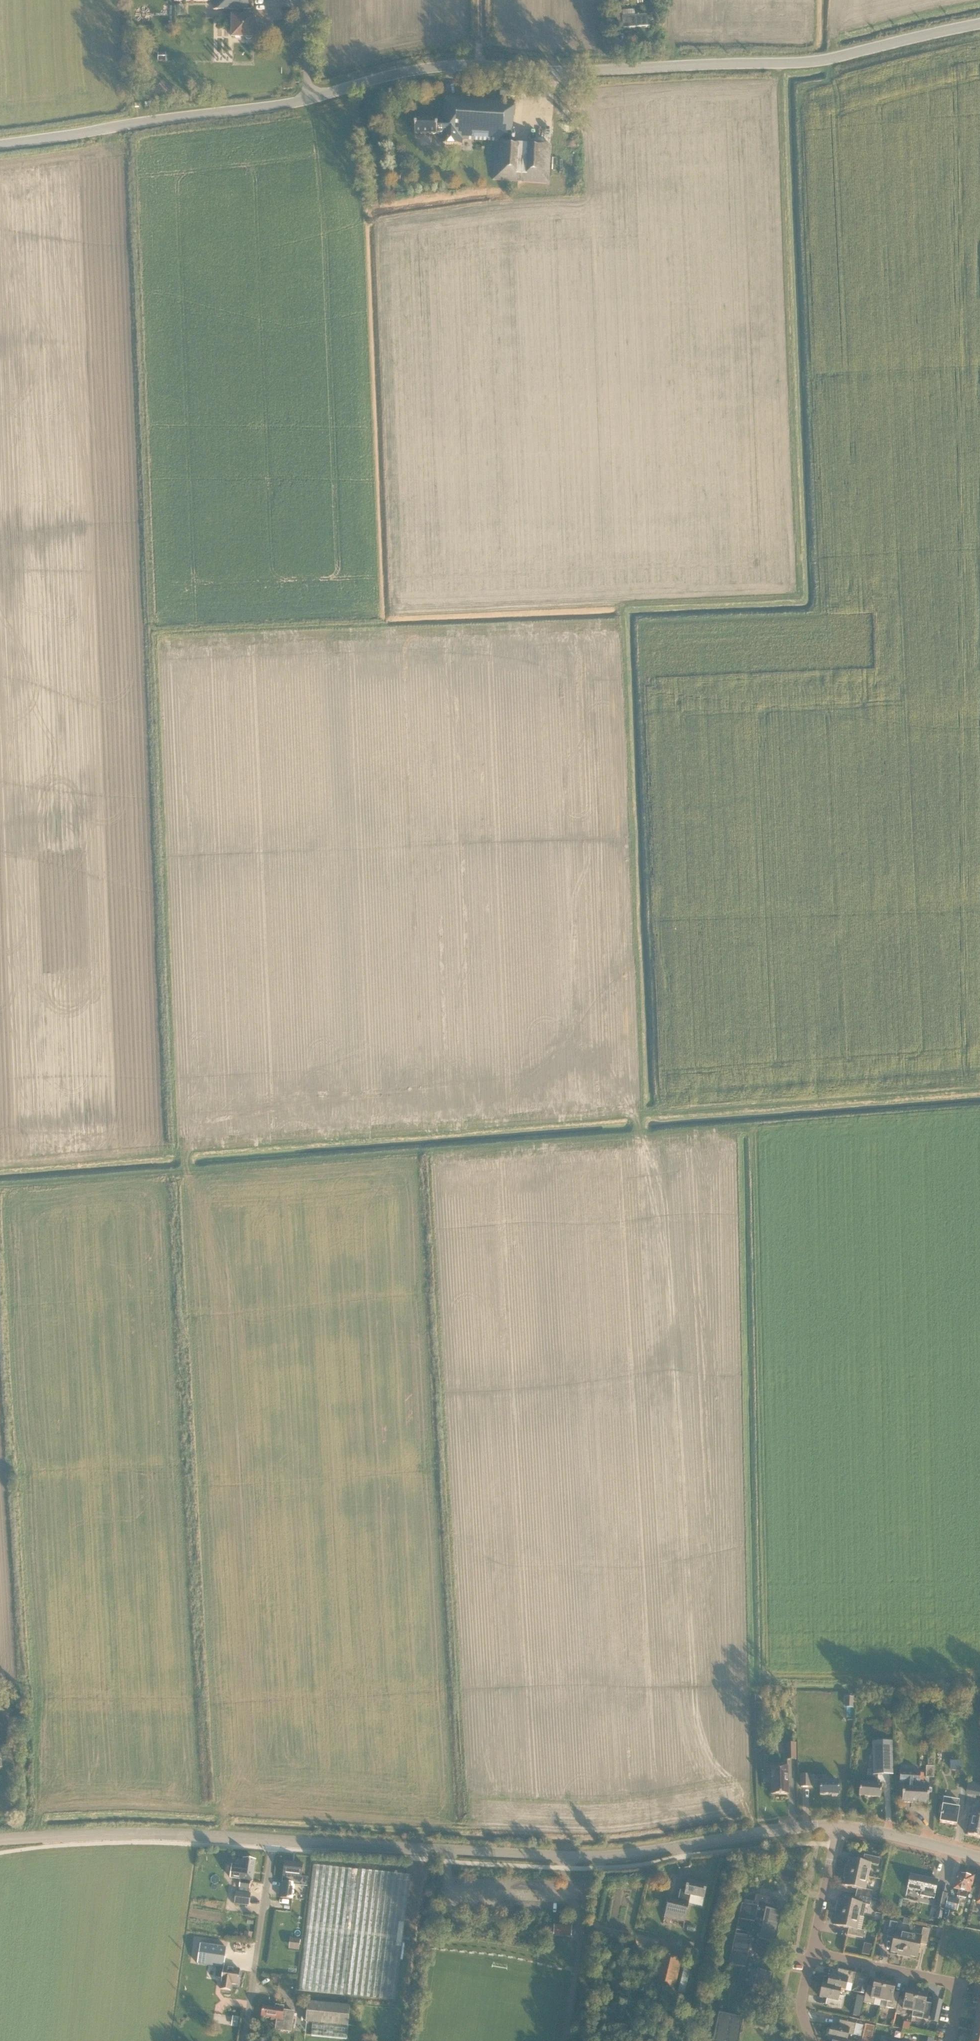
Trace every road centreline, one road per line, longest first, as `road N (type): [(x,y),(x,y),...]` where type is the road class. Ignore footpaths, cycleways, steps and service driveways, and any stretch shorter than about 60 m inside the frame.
road 1 (unclassified): [(0,145),(297,102),(434,66),(592,72),(803,62),(979,24)]
road 2 (tertiary): [(840,1825),(601,1856),(273,1840)]
road 3 (tertiary): [(273,1840),(0,1840)]
road 4 (residential): [(951,2040),(960,1993),(954,1983),(810,1953)]
road 5 (residential): [(244,2040),(273,1840)]
road 6 (tertiary): [(979,1856),(840,1825)]
road 7 (residential): [(810,1953),(840,1825)]

